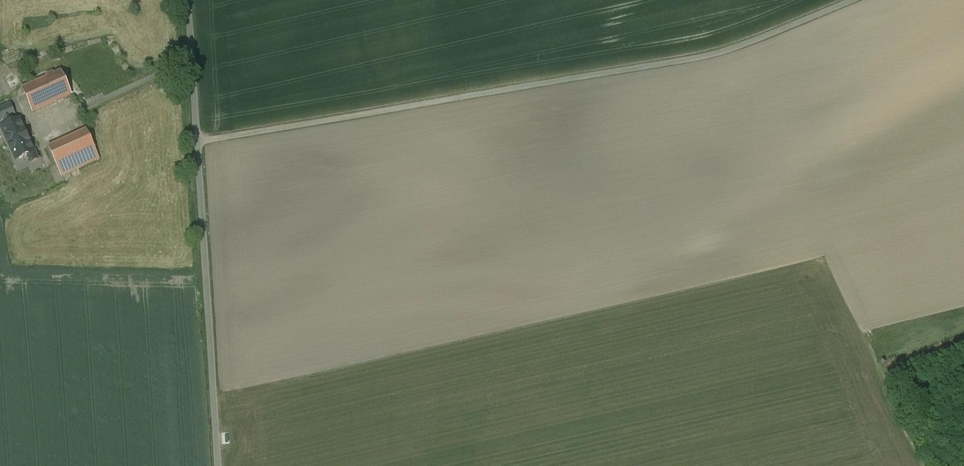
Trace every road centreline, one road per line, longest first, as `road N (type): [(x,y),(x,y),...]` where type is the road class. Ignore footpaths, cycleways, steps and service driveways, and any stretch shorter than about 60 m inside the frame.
road 1 (unclassified): [(218,465),(189,0)]

